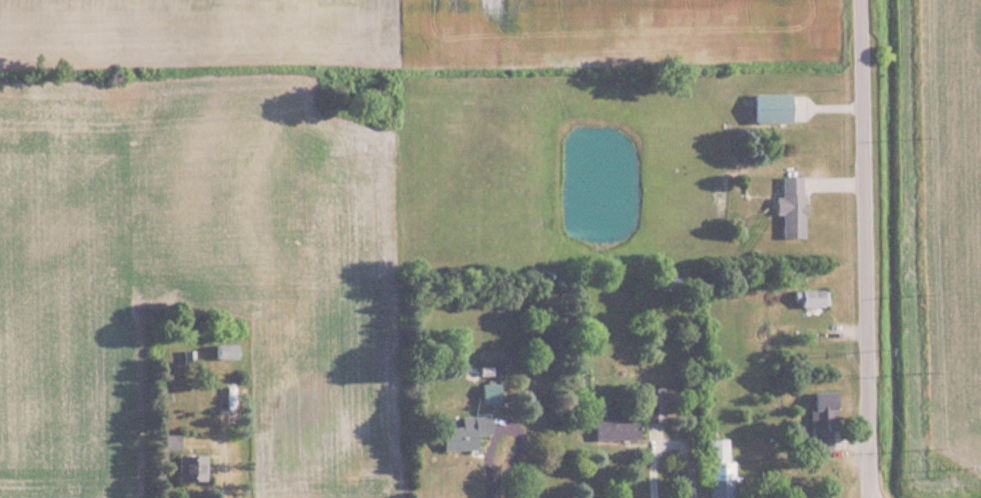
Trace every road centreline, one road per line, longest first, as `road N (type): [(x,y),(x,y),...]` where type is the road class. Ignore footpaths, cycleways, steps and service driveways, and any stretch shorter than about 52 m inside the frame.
road 1 (residential): [(871,497),(862,0)]

